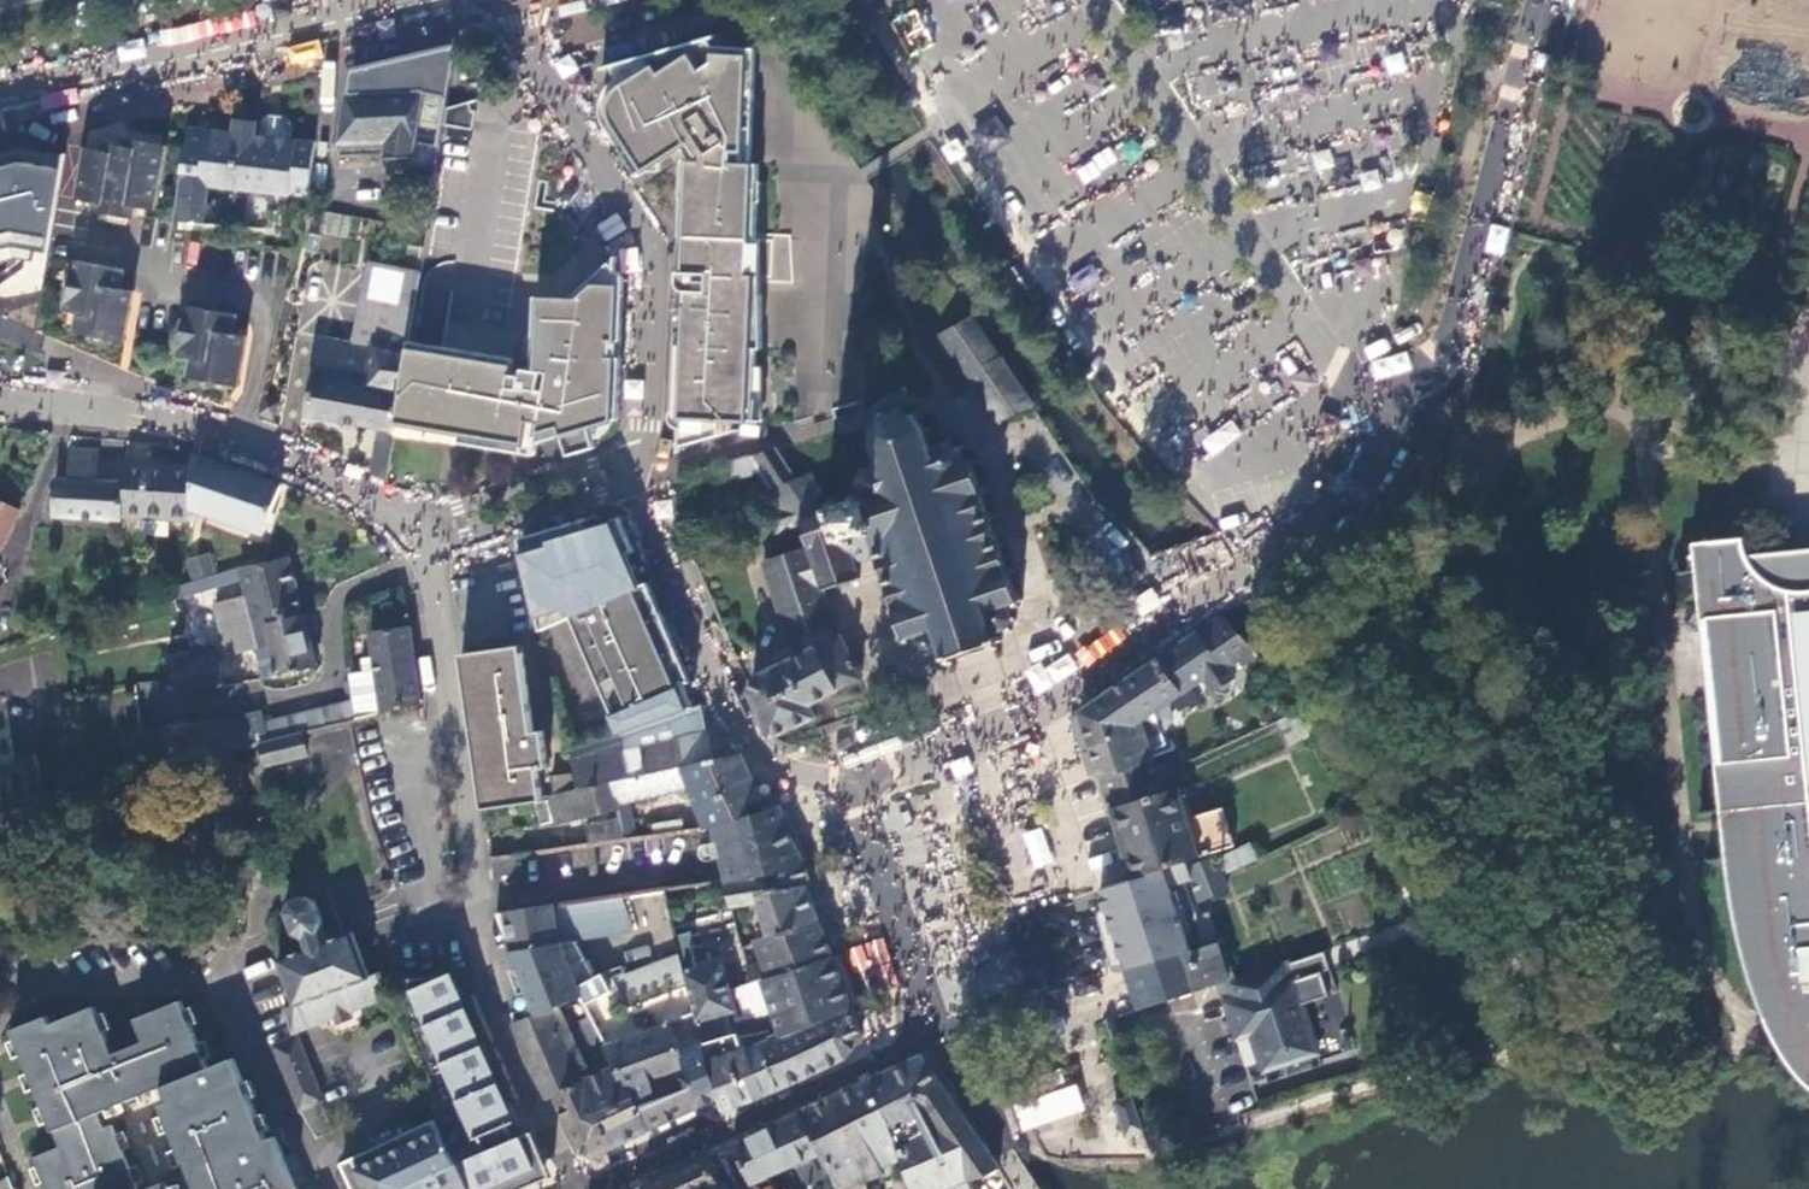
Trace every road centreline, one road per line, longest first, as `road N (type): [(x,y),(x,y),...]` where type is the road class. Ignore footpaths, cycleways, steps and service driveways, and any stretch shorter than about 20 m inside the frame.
road 1 (residential): [(420,539),(475,881),(480,974),(570,1188)]
road 2 (unclassified): [(853,784),(1051,700),(1243,576),(1351,490),(1379,415)]
road 3 (unclassified): [(629,481),(652,273),(506,0)]
road 4 (unclassified): [(1096,0),(1332,376),(1379,415)]
road 5 (unclassified): [(1379,415),(1447,354),(1546,0)]
road 6 (residential): [(420,539),(328,473),(237,439),(96,407),(0,400)]
road 7 (residential): [(853,784),(799,781),(753,757),(715,712),(629,481)]
road 8 (secondary): [(0,88),(381,0)]
road 9 (residential): [(606,1188),(938,1034)]
road 10 (residential): [(938,1034),(853,784)]
road 11 (residential): [(629,481),(420,539)]
road 12 (residential): [(1025,1188),(938,1034)]

